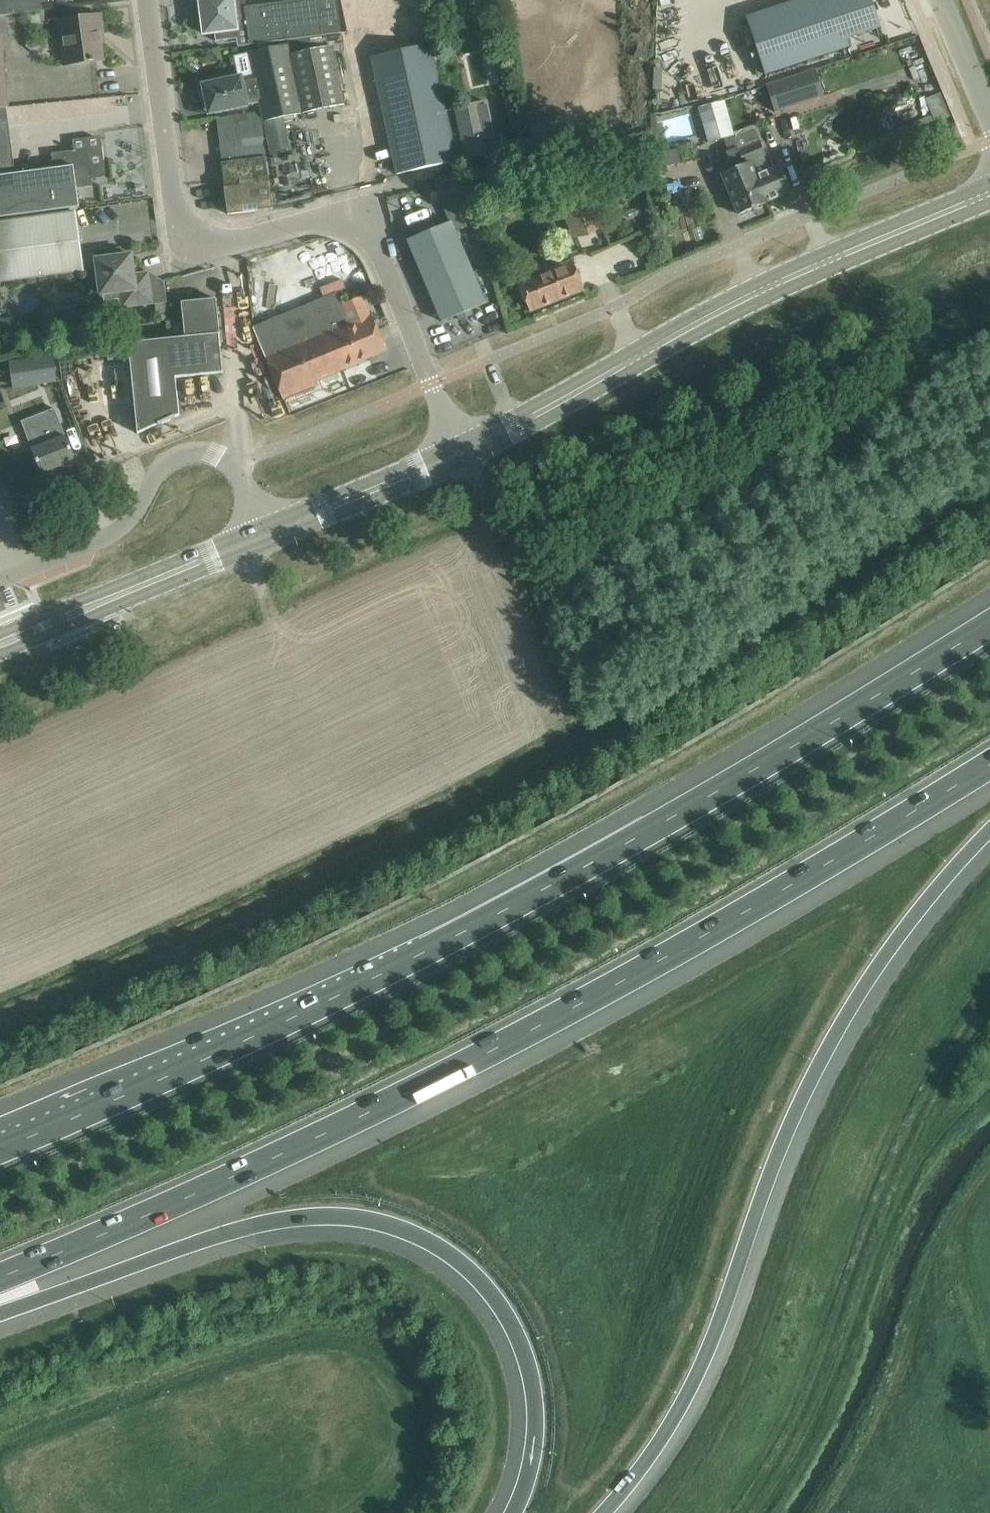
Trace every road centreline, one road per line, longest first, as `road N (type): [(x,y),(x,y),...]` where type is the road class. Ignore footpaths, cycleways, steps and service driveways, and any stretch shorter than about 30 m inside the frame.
road 1 (motorway): [(989,623),(748,775),(501,912),(260,1035),(0,1148)]
road 2 (motorway): [(0,1279),(302,1143),(556,1015),(806,878),(989,763)]
road 3 (motorway): [(604,1512),(696,1379),(788,1127),(828,1043),(887,950),(989,832)]
road 4 (motorway): [(0,1309),(242,1230),(304,1218),(397,1228),(439,1247),(478,1279),(520,1342),(537,1422),(533,1467),(514,1512)]
road 5 (unclassified): [(146,0),(177,207),(223,239),(323,220),(366,230),(464,452)]
road 6 (tertiary): [(989,192),(778,288),(464,452)]
road 7 (residential): [(253,539),(240,465),(207,455),(183,459),(158,477),(141,513),(112,538),(0,584)]
road 8 (tertiary): [(253,539),(0,644)]
road 9 (tertiary): [(464,452),(253,539)]
road 10 (unclassified): [(989,111),(943,0)]

